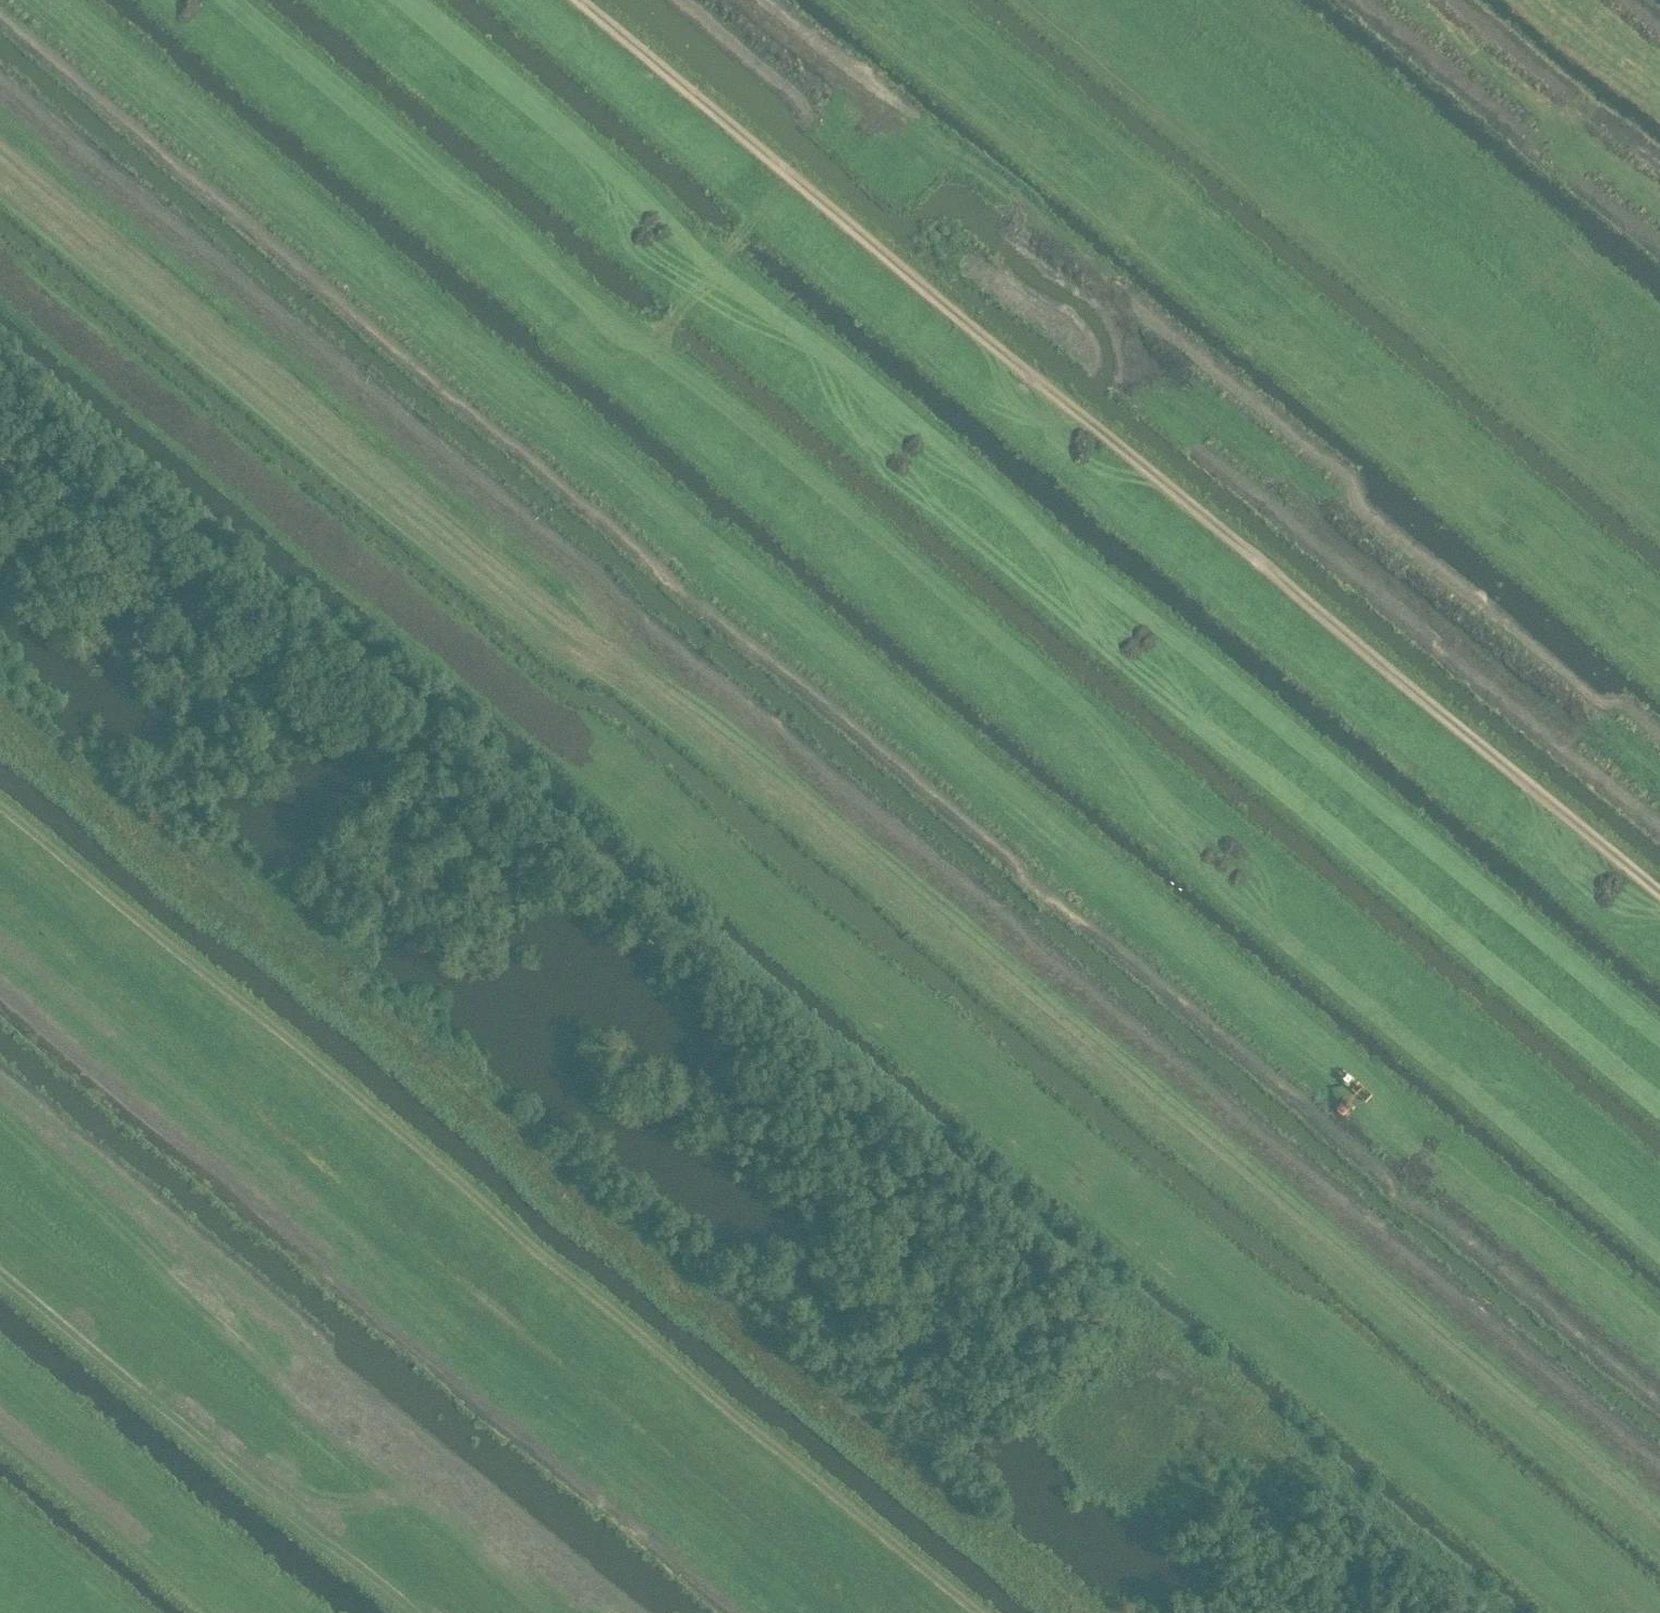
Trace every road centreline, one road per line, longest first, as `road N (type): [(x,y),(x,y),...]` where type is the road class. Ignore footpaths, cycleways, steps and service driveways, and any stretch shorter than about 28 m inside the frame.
road 1 (track): [(1659,894),(583,0)]
road 2 (track): [(983,1612),(0,802)]
road 3 (track): [(213,1612),(0,1437)]

